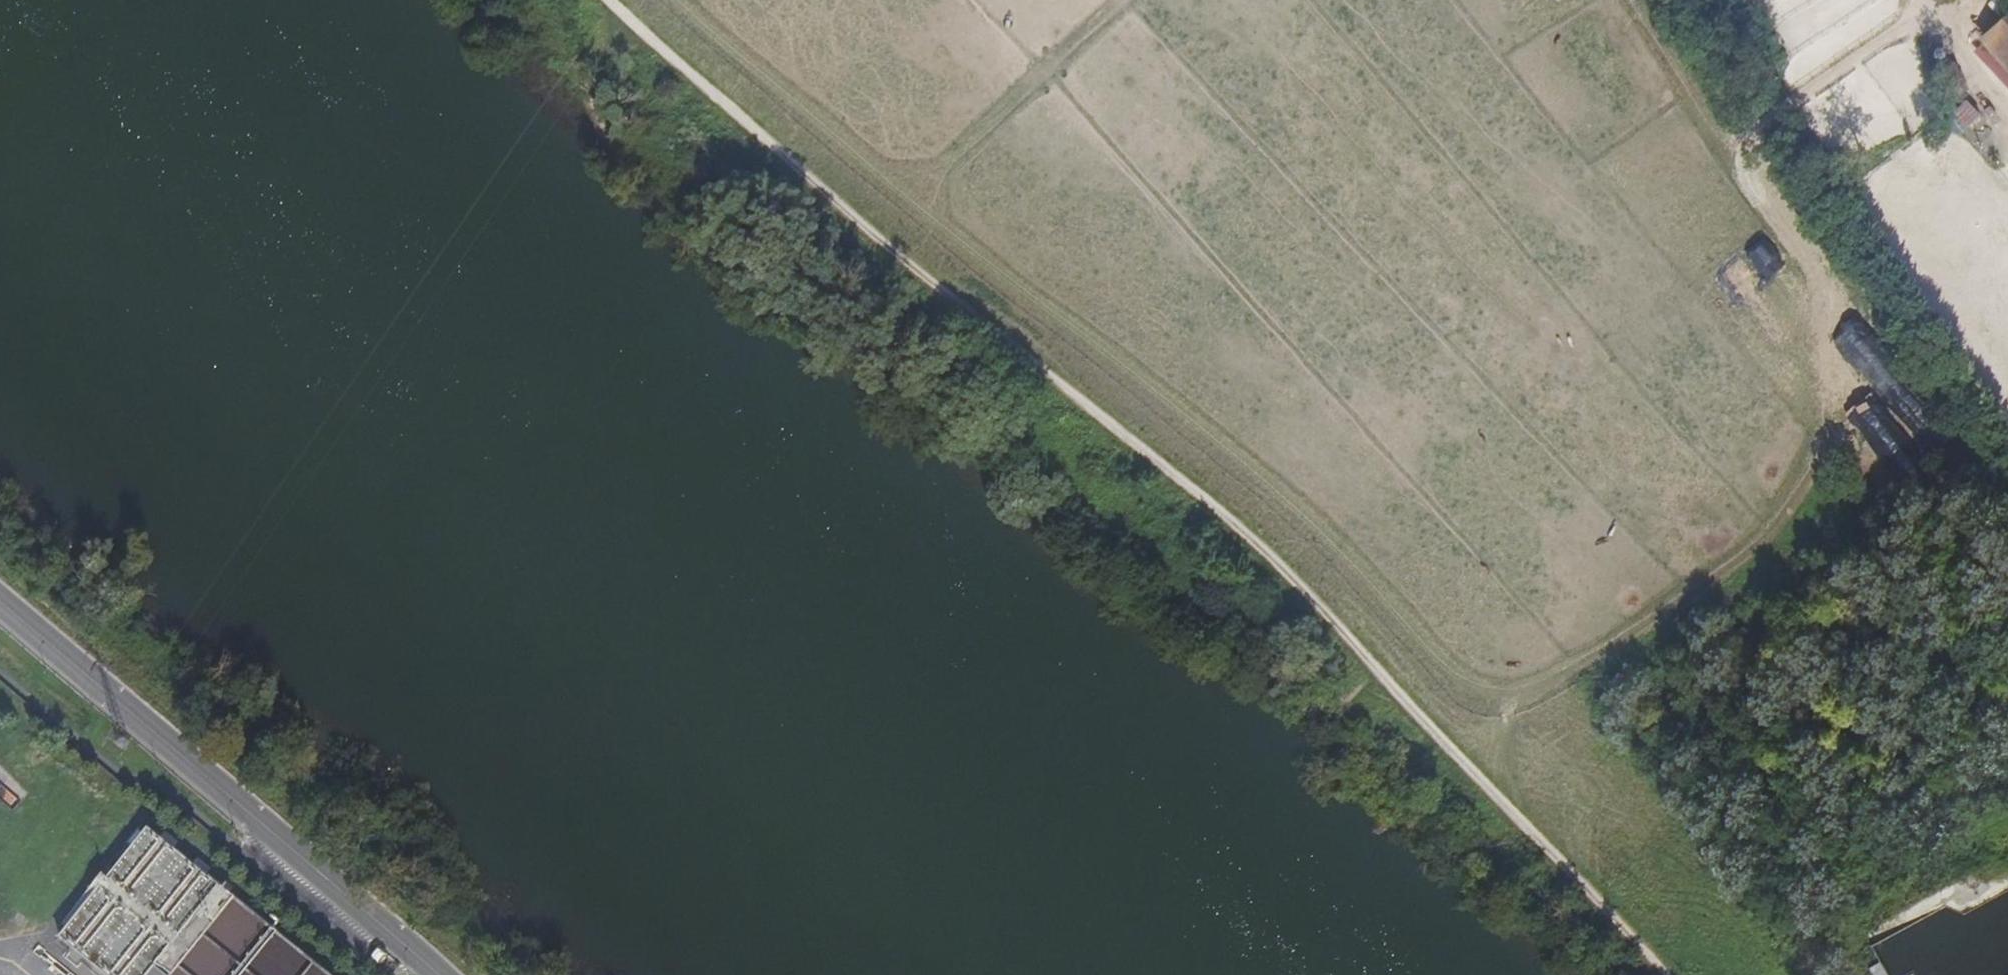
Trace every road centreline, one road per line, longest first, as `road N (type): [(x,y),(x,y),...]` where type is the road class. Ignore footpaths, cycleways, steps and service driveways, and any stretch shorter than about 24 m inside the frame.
road 1 (track): [(613,0),(718,101),(1274,562),(1660,974)]
road 2 (tertiary): [(0,599),(441,974)]

